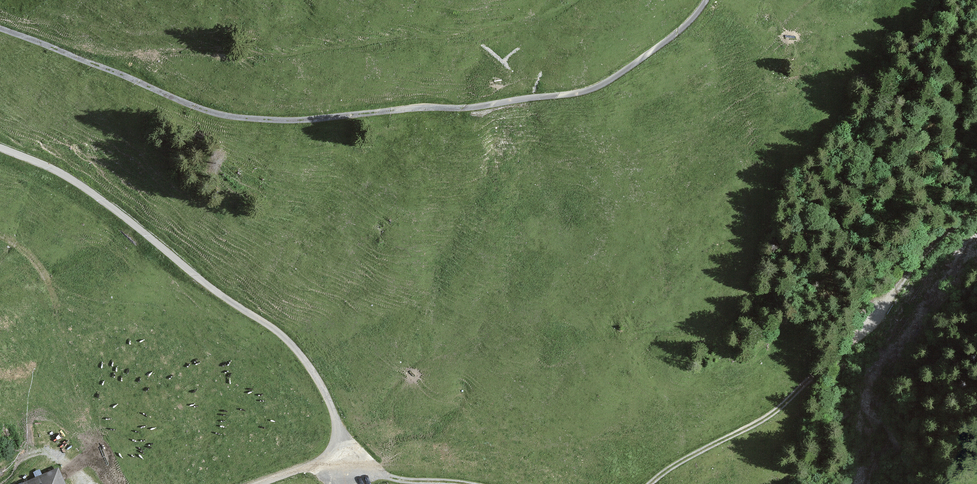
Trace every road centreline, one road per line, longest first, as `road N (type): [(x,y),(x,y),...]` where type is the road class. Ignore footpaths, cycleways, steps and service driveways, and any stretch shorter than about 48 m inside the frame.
road 1 (track): [(705,0),(689,24),(586,92),(316,119),(217,114),(0,31)]
road 2 (track): [(0,148),(53,168),(101,200),(283,336),(312,370),(336,428),(331,453),(262,483)]
road 3 (track): [(650,483),(785,406),(854,343),(931,247),(976,209)]
road 4 (track): [(331,453),(394,479),(451,483)]

